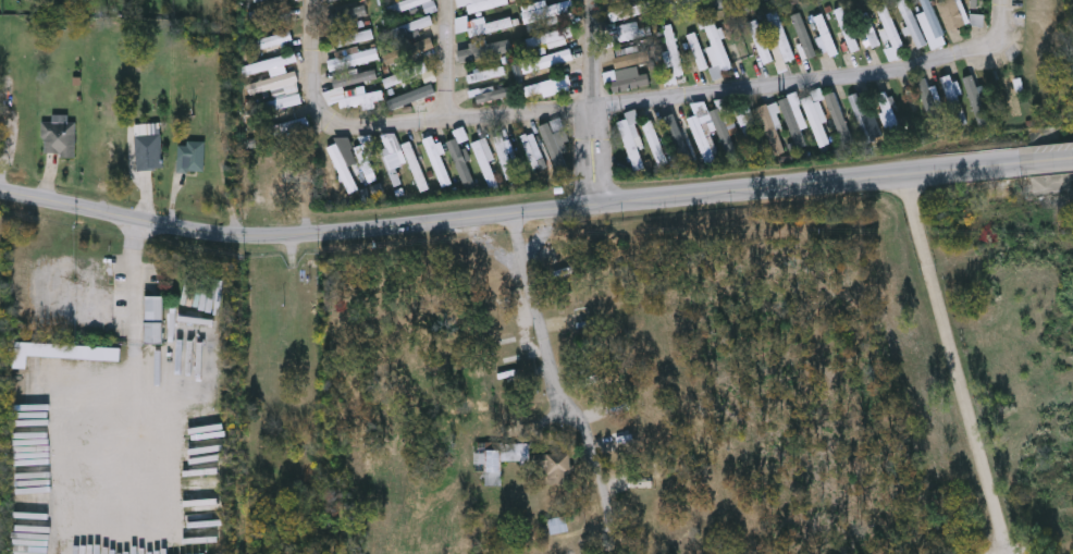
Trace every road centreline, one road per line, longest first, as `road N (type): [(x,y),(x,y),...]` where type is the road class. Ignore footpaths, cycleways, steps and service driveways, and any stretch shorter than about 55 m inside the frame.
road 1 (secondary): [(0,191),(220,236),(280,236),(1031,163)]
road 2 (residential): [(316,84),(319,109),(340,128),(596,111),(886,74),(969,52),(998,44),(1006,0)]
road 3 (residential): [(610,553),(514,211)]
road 4 (residential): [(599,202),(593,0)]
road 5 (residential): [(448,122),(449,0)]

